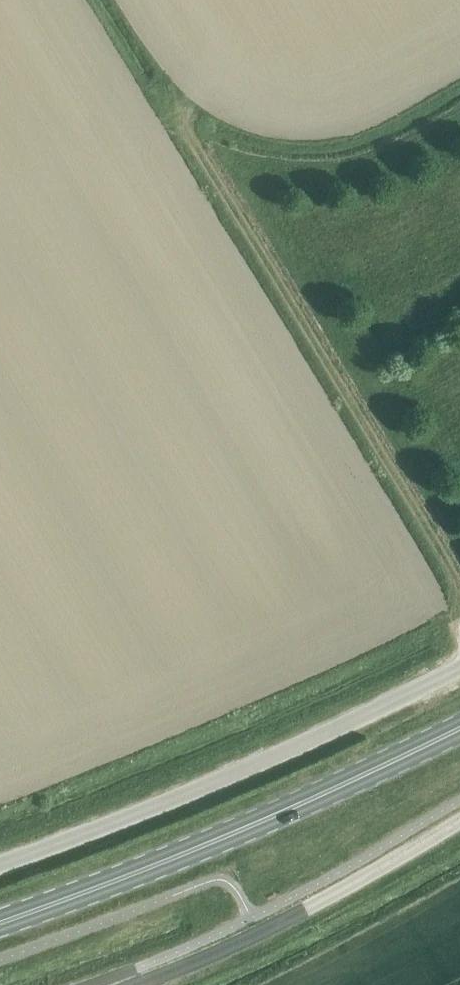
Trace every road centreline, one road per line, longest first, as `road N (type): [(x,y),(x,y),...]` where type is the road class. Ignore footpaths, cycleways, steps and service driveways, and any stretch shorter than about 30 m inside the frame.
road 1 (unclassified): [(0,863),(160,805),(459,667)]
road 2 (primary): [(0,922),(250,826),(459,728)]
road 3 (unclassified): [(135,984),(276,924),(459,822)]

